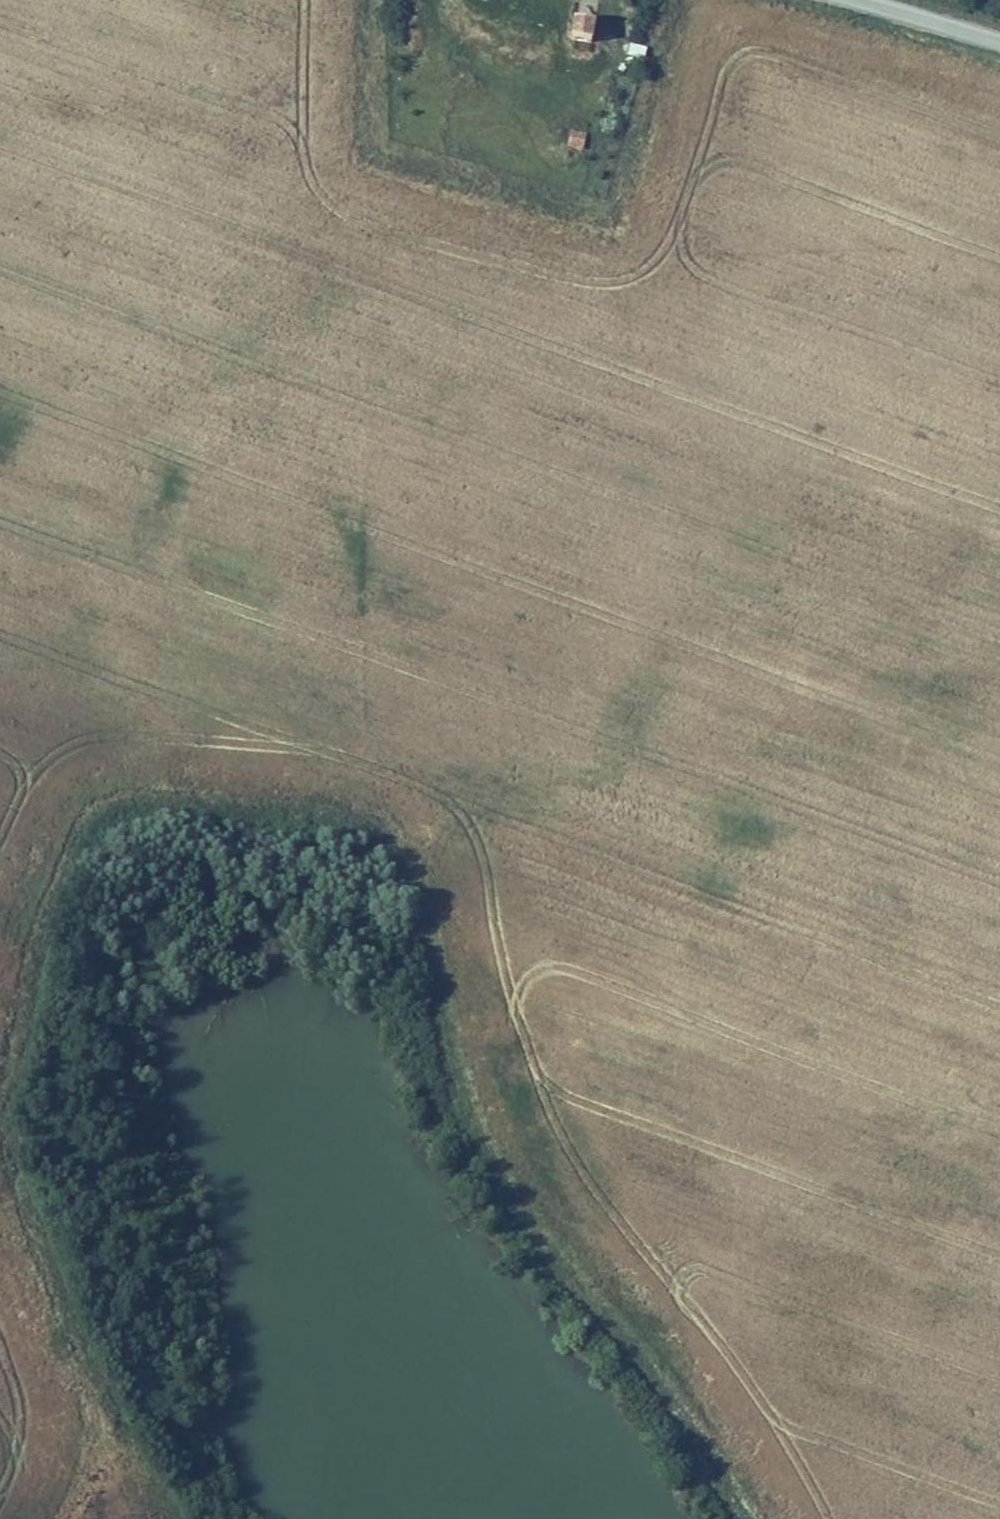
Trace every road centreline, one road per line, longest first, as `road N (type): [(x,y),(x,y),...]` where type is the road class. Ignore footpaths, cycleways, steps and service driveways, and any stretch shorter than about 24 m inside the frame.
road 1 (tertiary): [(853,0),(999,41)]

